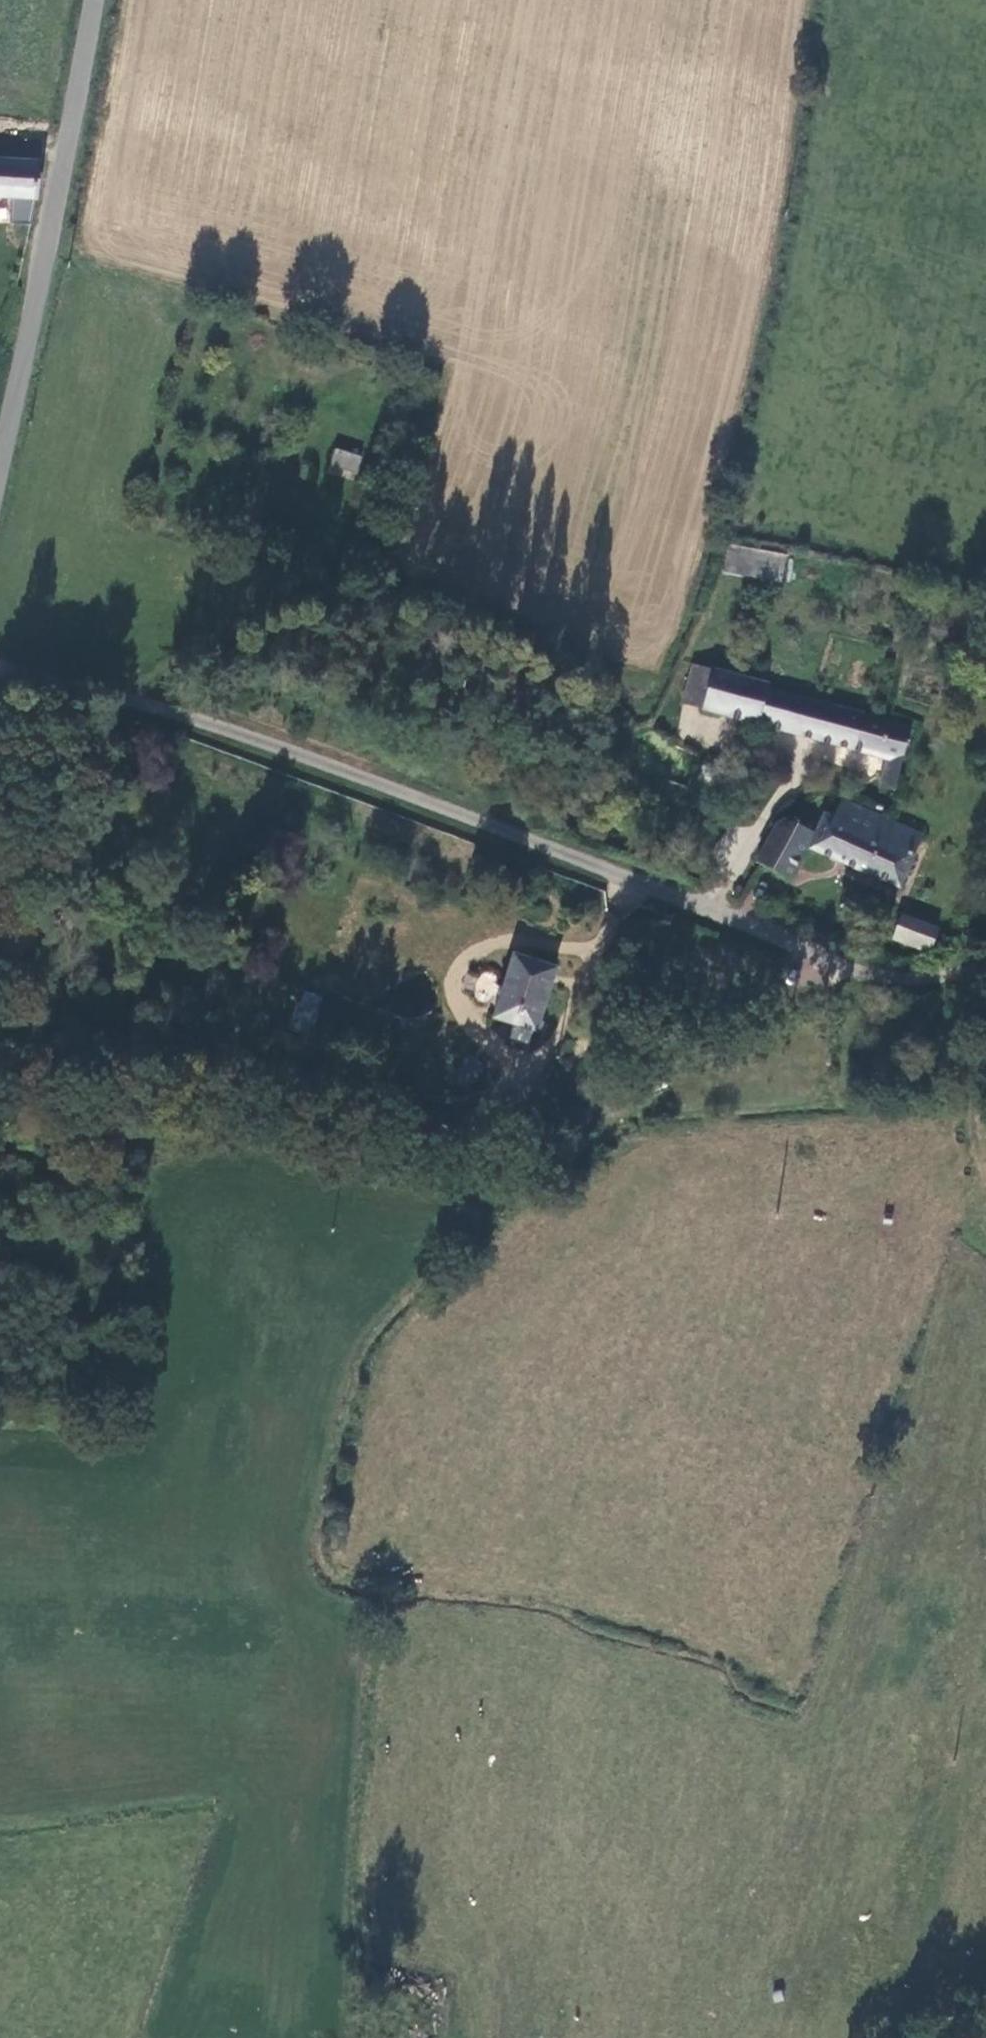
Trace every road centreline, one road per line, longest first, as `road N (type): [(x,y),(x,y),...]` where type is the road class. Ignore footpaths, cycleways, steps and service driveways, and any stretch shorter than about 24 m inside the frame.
road 1 (unclassified): [(0,668),(204,723),(491,826),(848,969),(890,979),(985,971)]
road 2 (tertiary): [(93,0),(0,464)]

